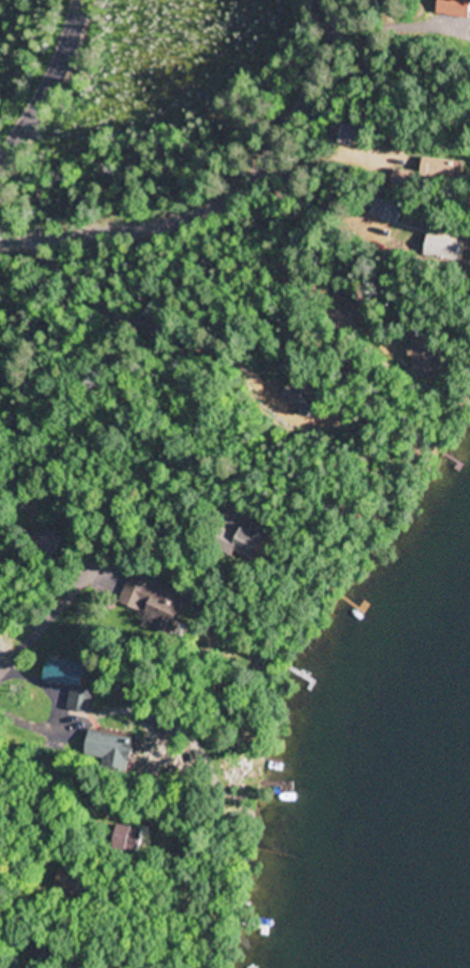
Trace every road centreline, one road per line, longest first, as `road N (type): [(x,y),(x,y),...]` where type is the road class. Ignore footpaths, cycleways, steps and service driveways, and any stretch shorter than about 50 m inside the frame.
road 1 (residential): [(0,227),(155,222),(203,211),(245,186),(285,138),(318,65),(324,0)]
road 2 (residential): [(156,456),(81,586),(0,672)]
road 3 (residential): [(0,164),(46,96),(83,0)]

